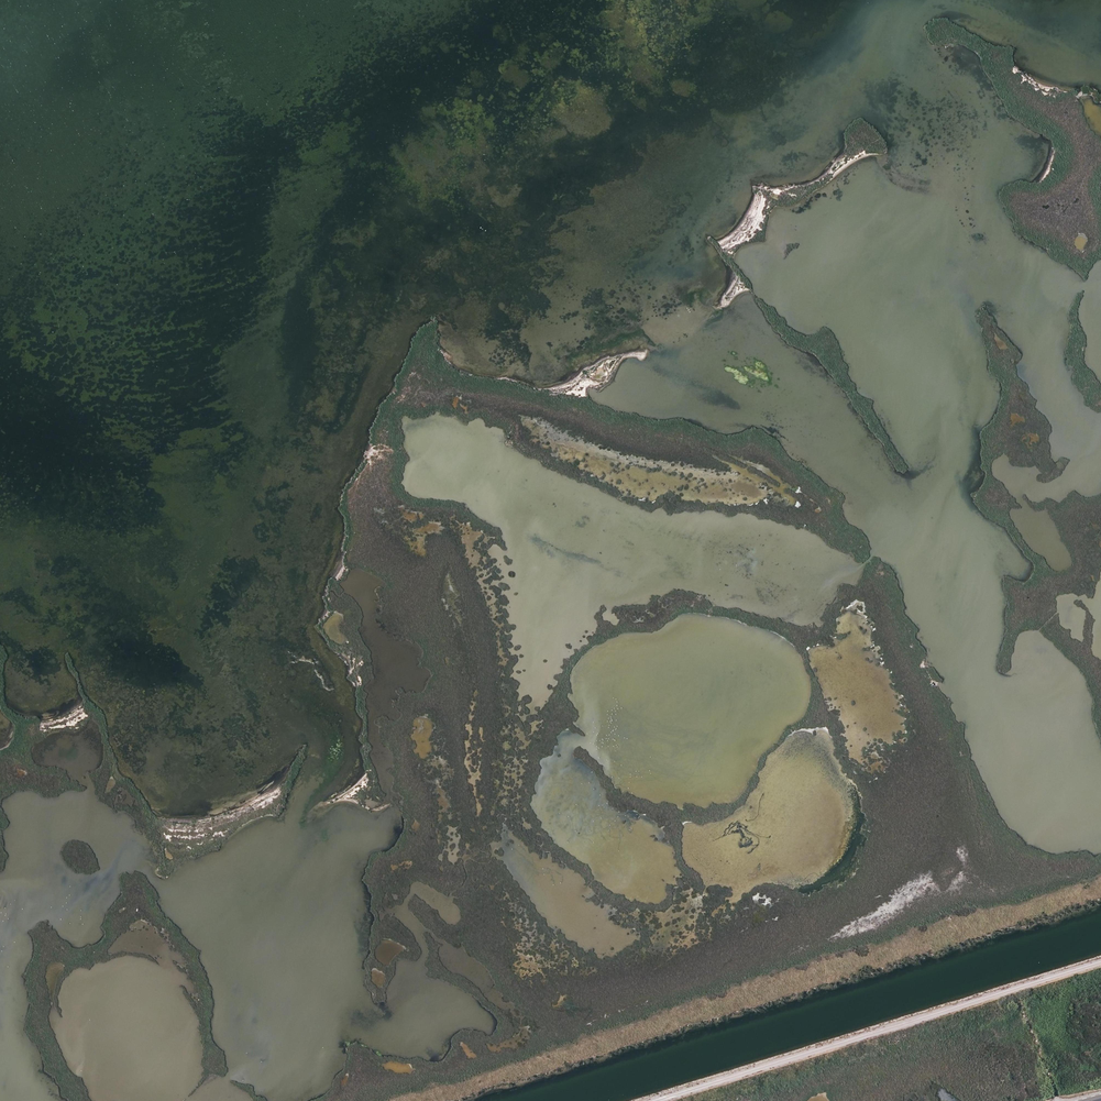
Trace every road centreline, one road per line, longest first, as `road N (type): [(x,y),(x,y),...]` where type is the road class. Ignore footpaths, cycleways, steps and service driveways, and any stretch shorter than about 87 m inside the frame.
road 1 (track): [(1100,963),(656,1100)]

